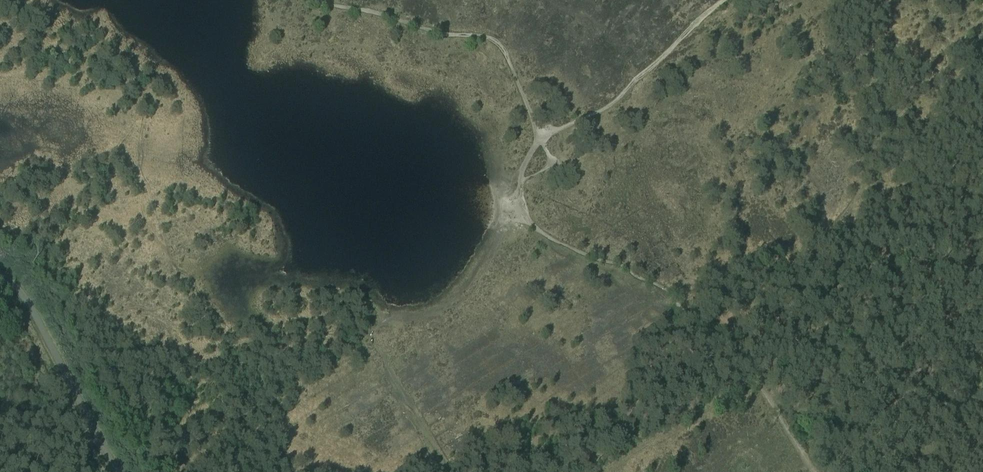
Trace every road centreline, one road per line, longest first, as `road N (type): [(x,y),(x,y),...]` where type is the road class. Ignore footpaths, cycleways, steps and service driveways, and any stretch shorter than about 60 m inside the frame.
road 1 (track): [(320,0),(498,42),(539,140)]
road 2 (track): [(517,471),(625,431),(643,389),(721,333)]
road 3 (track): [(816,471),(721,333)]
road 4 (track): [(452,471),(371,340),(372,328)]

